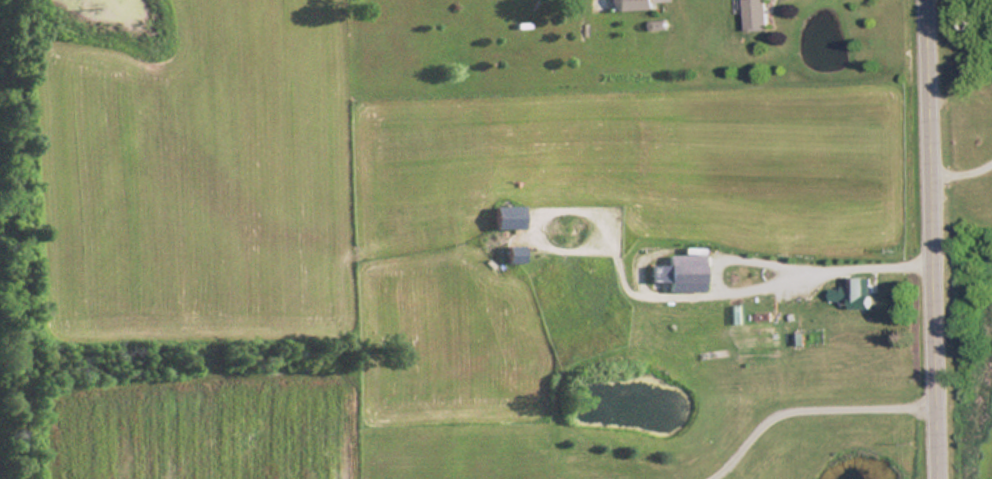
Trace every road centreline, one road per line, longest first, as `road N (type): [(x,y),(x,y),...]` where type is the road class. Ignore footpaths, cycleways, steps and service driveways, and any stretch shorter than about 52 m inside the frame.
road 1 (residential): [(929,0),(939,478)]

